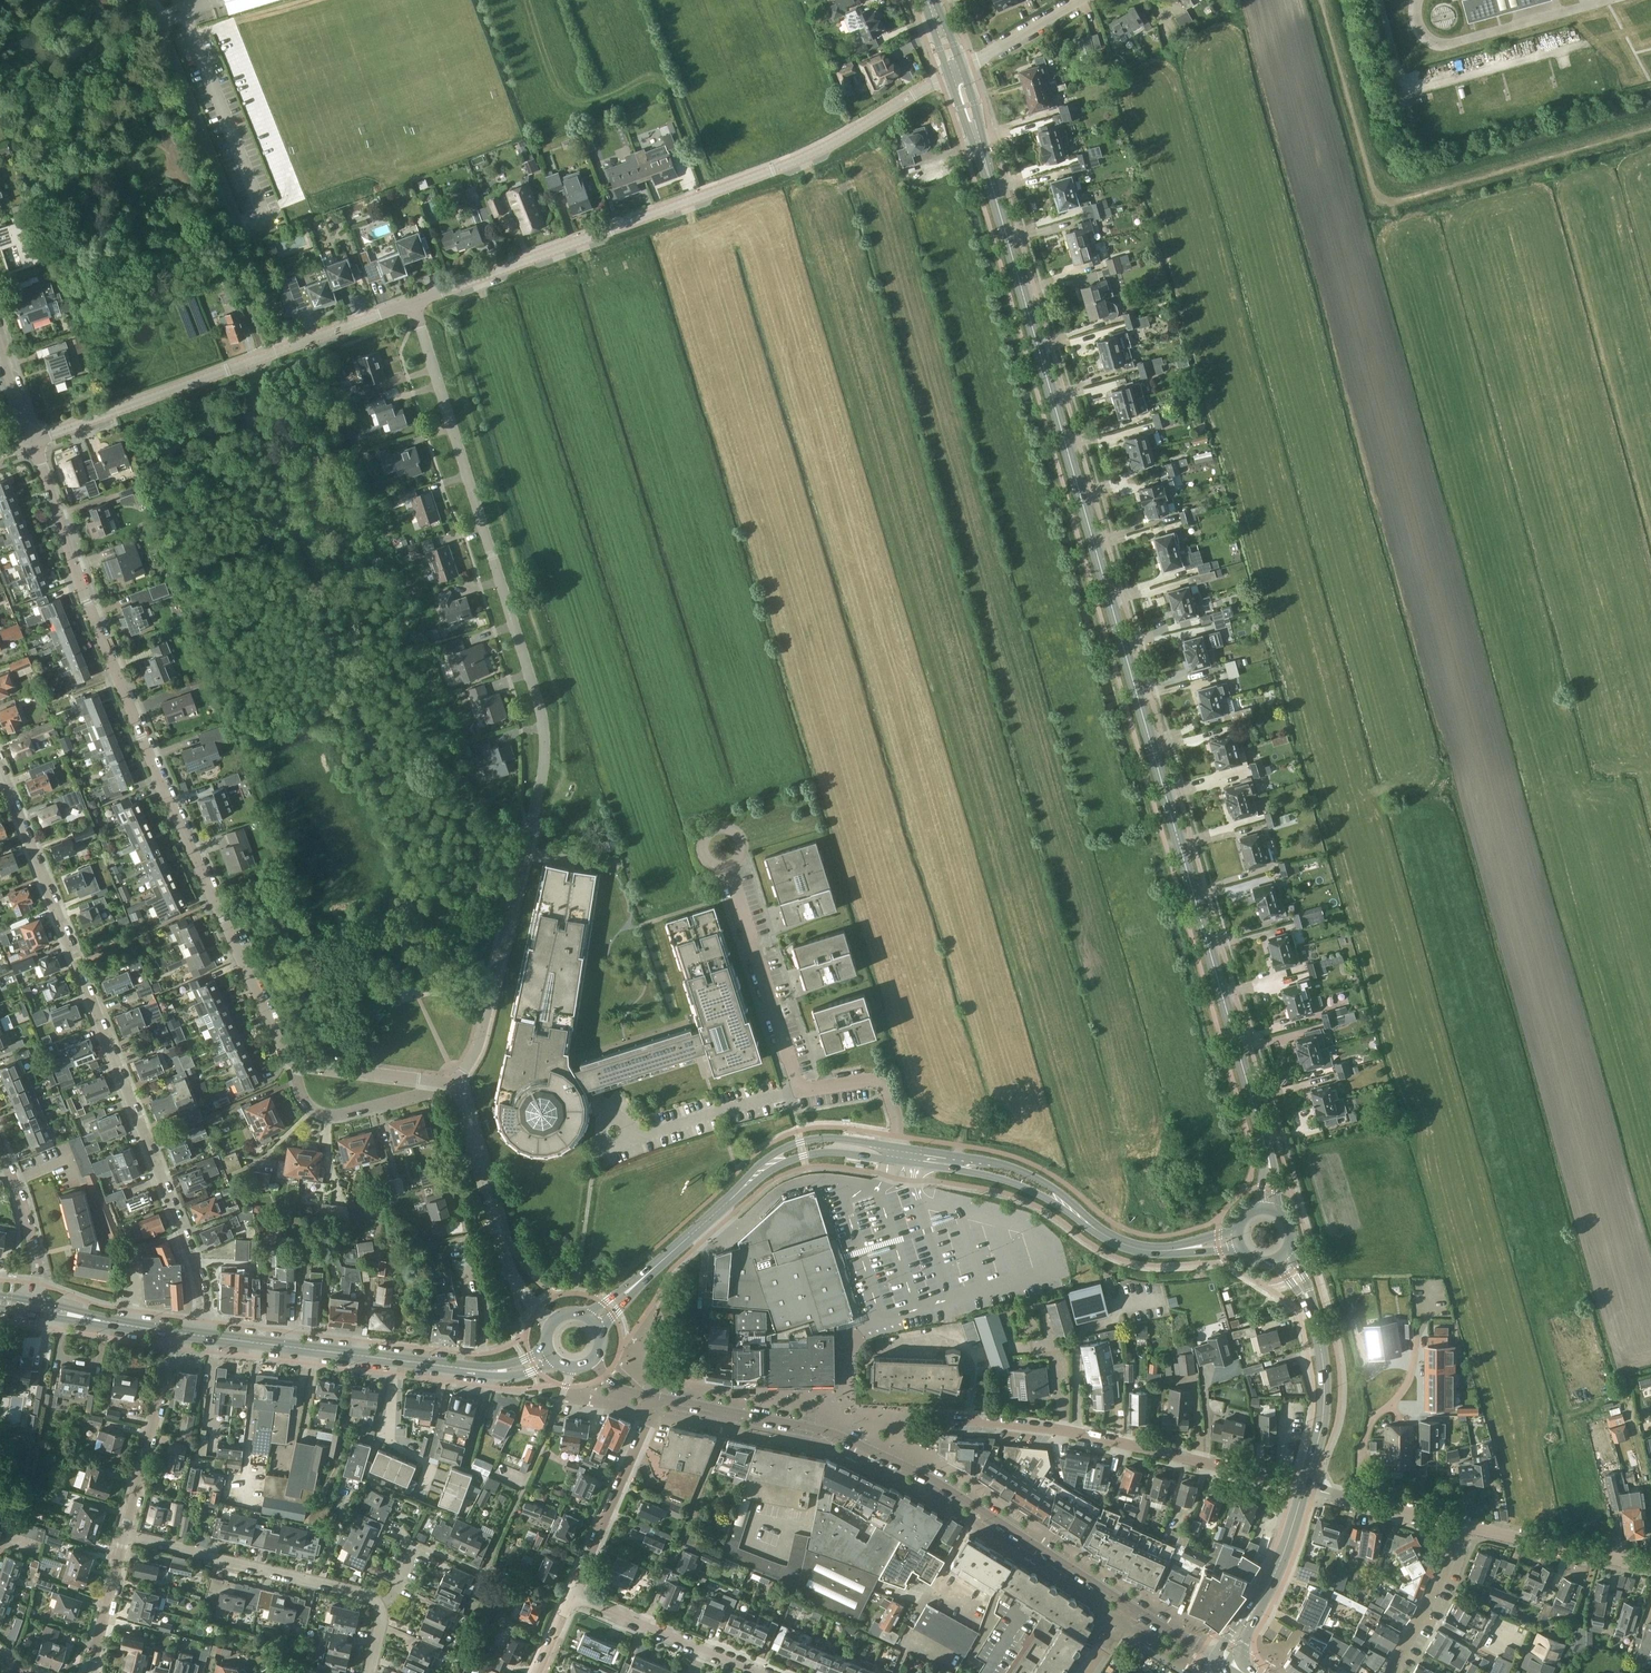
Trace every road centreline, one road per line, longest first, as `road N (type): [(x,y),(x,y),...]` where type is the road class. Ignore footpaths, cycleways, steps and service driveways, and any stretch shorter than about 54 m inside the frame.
road 1 (secondary): [(1266,1207),(1269,1158),(956,71)]
road 2 (residential): [(457,1083),(478,1043),(547,753),(542,704),(413,300)]
road 3 (residential): [(290,1055),(125,696),(34,443)]
road 4 (residential): [(202,1334),(197,1265),(0,762)]
road 5 (unclassified): [(413,300),(801,157),(956,71)]
road 6 (residential): [(1228,1662),(906,1465),(843,1435),(729,1411)]
road 7 (residential): [(287,343),(152,0)]
road 8 (secondary): [(594,1321),(782,1157),(817,1145),(896,1153)]
road 9 (secondary): [(1237,1239),(1174,1250),(1129,1246),(1014,1176),(896,1153)]
road 10 (residential): [(950,1422),(1054,1429),(1305,1487)]
road 11 (secondary): [(549,1354),(490,1371),(202,1334)]
road 12 (residential): [(34,443),(287,343)]
road 13 (residential): [(378,1606),(363,1593),(127,1536)]
road 14 (residential): [(554,1320),(514,1279),(457,1083)]
road 15 (secondary): [(1305,1487),(1319,1445),(1325,1378),(1305,1290),(1281,1257)]
road 16 (residential): [(457,1083),(330,1124),(316,1119),(301,1097),(290,1055)]
road 17 (residential): [(657,1397),(573,1595)]
road 18 (residential): [(127,1536),(172,1331)]
road 19 (residential): [(573,1595),(763,1672)]
road 20 (residential): [(1459,1525),(1650,1566)]
road 21 (secondary): [(1228,1662),(1271,1583),(1305,1487)]
road 22 (residential): [(457,1083),(290,1055)]
road 23 (residential): [(33,1306),(35,1264),(0,1149)]
road 24 (residential): [(1397,1672),(1459,1525)]
road 25 (residential): [(674,1560),(729,1411)]
road 26 (residential): [(1305,1487),(1459,1525)]
road 27 (secondary): [(172,1331),(33,1306)]
road 28 (residential): [(92,1672),(127,1536)]
road 29 (unclassified): [(956,71),(1077,0)]
road 30 (residential): [(287,343),(413,300)]

